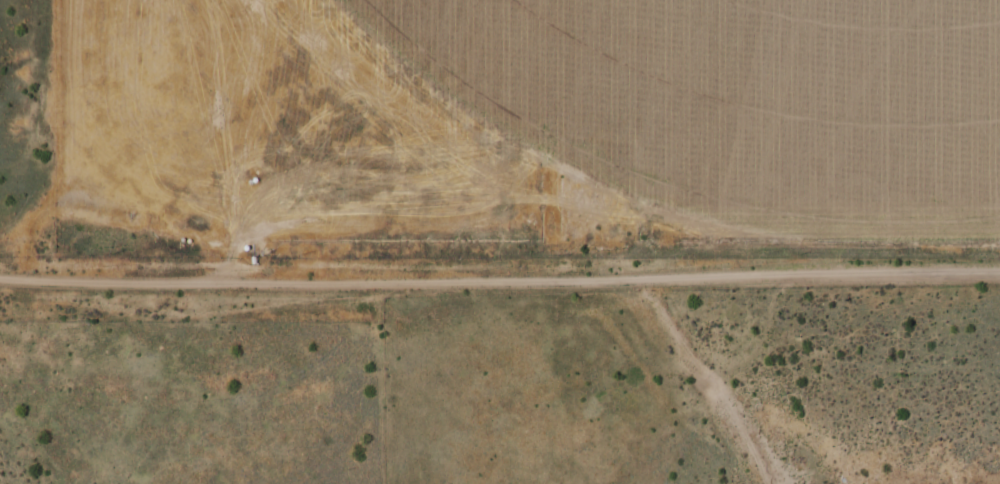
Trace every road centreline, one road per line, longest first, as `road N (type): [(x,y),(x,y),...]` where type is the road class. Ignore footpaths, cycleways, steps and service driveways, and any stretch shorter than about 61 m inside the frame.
road 1 (residential): [(0,272),(373,278),(999,265)]

